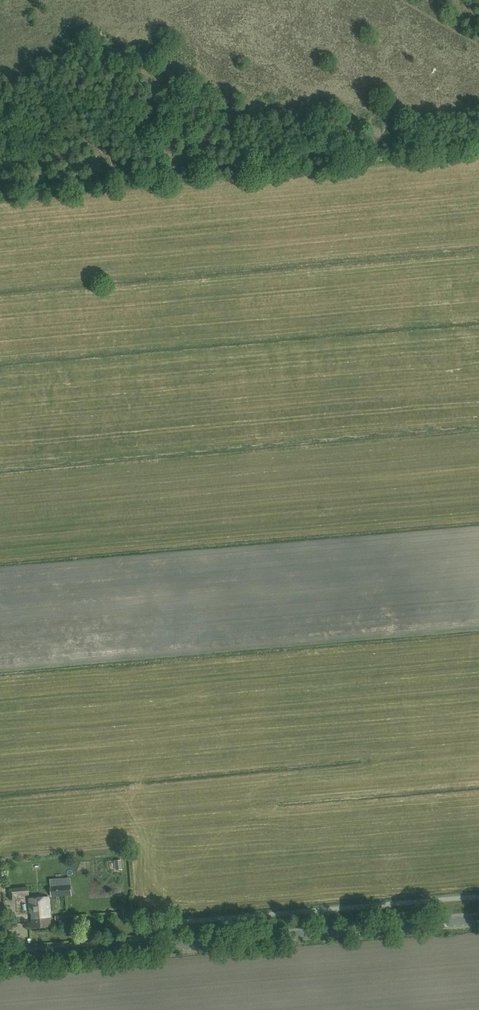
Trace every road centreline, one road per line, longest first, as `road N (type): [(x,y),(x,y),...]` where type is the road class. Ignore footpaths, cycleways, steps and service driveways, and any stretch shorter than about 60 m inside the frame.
road 1 (tertiary): [(0,961),(478,920)]

